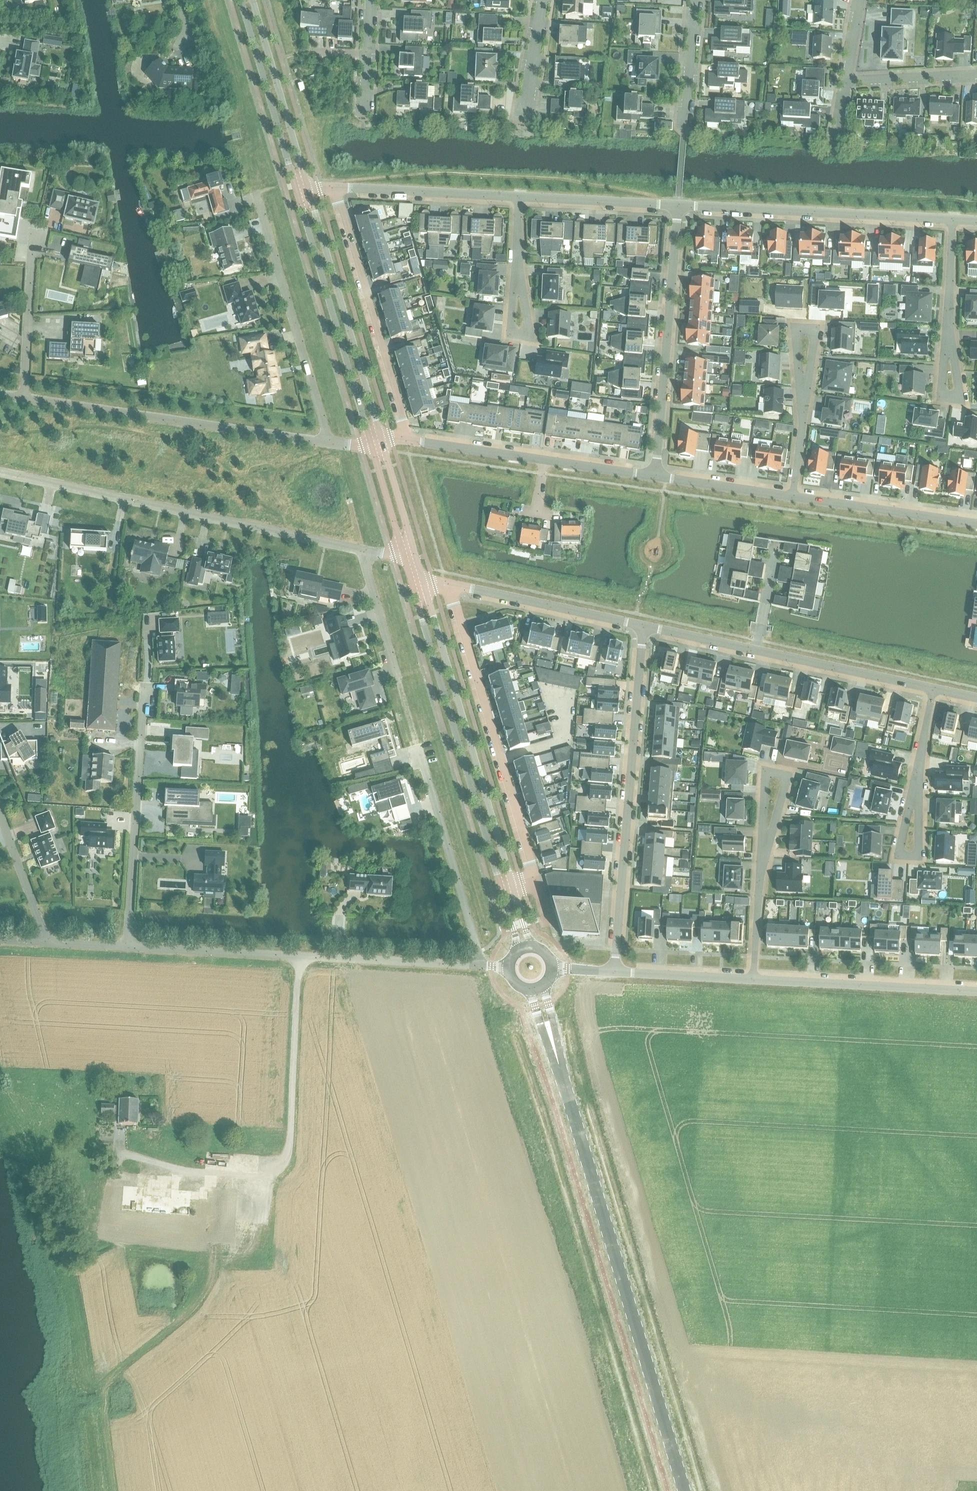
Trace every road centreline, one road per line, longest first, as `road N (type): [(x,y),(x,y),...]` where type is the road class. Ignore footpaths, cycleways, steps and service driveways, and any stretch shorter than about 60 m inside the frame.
road 1 (tertiary): [(559,1064),(684,1490)]
road 2 (residential): [(367,550),(0,472)]
road 3 (residential): [(639,623),(615,972)]
road 4 (tertiary): [(513,887),(422,584)]
road 5 (tertiary): [(412,587),(502,890)]
road 6 (residential): [(331,441),(24,396)]
road 7 (residential): [(451,584),(533,881)]
road 8 (residential): [(677,206),(951,222)]
road 9 (residential): [(677,206),(655,476)]
road 10 (residential): [(335,189),(407,440)]
road 11 (tertiary): [(299,193),(370,444)]
road 12 (tertiary): [(381,440),(308,191)]
road 13 (residential): [(125,944),(143,686)]
road 14 (residential): [(331,441),(255,195)]
road 15 (residential): [(262,1176),(290,1155),(298,956)]
road 16 (residential): [(480,966),(417,750)]
road 17 (residential): [(752,981),(976,991)]
road 18 (tertiary): [(241,0),(299,193)]
road 19 (tertiary): [(308,191),(253,0)]
road 20 (residential): [(451,584),(639,623)]
road 21 (residential): [(790,497),(976,524)]
road 22 (residential): [(335,189),(517,200)]
road 23 (residential): [(758,650),(934,688)]
road 24 (residential): [(24,396),(32,221)]
road 25 (residential): [(298,956),(125,944)]
road 26 (residential): [(517,200),(677,206)]
road 27 (residential): [(767,837),(752,981)]
road 28 (residential): [(480,966),(336,959)]
road 29 (residential): [(407,440),(543,459)]
road 30 (residential): [(615,972),(752,981)]
road 31 (residential): [(655,476),(790,497)]
road 32 (residential): [(682,136),(693,0)]
road 33 (residential): [(843,82),(976,76)]
road 34 (residential): [(396,677),(367,550)]
road 35 (residential): [(767,837),(784,791),(776,773),(764,783),(763,828)]
road 36 (residential): [(42,939),(0,823)]
road 37 (residential): [(523,122),(541,0)]
road 38 (residential): [(639,623),(758,650)]
road 39 (residential): [(915,797),(899,846),(908,857),(919,850),(919,809)]

